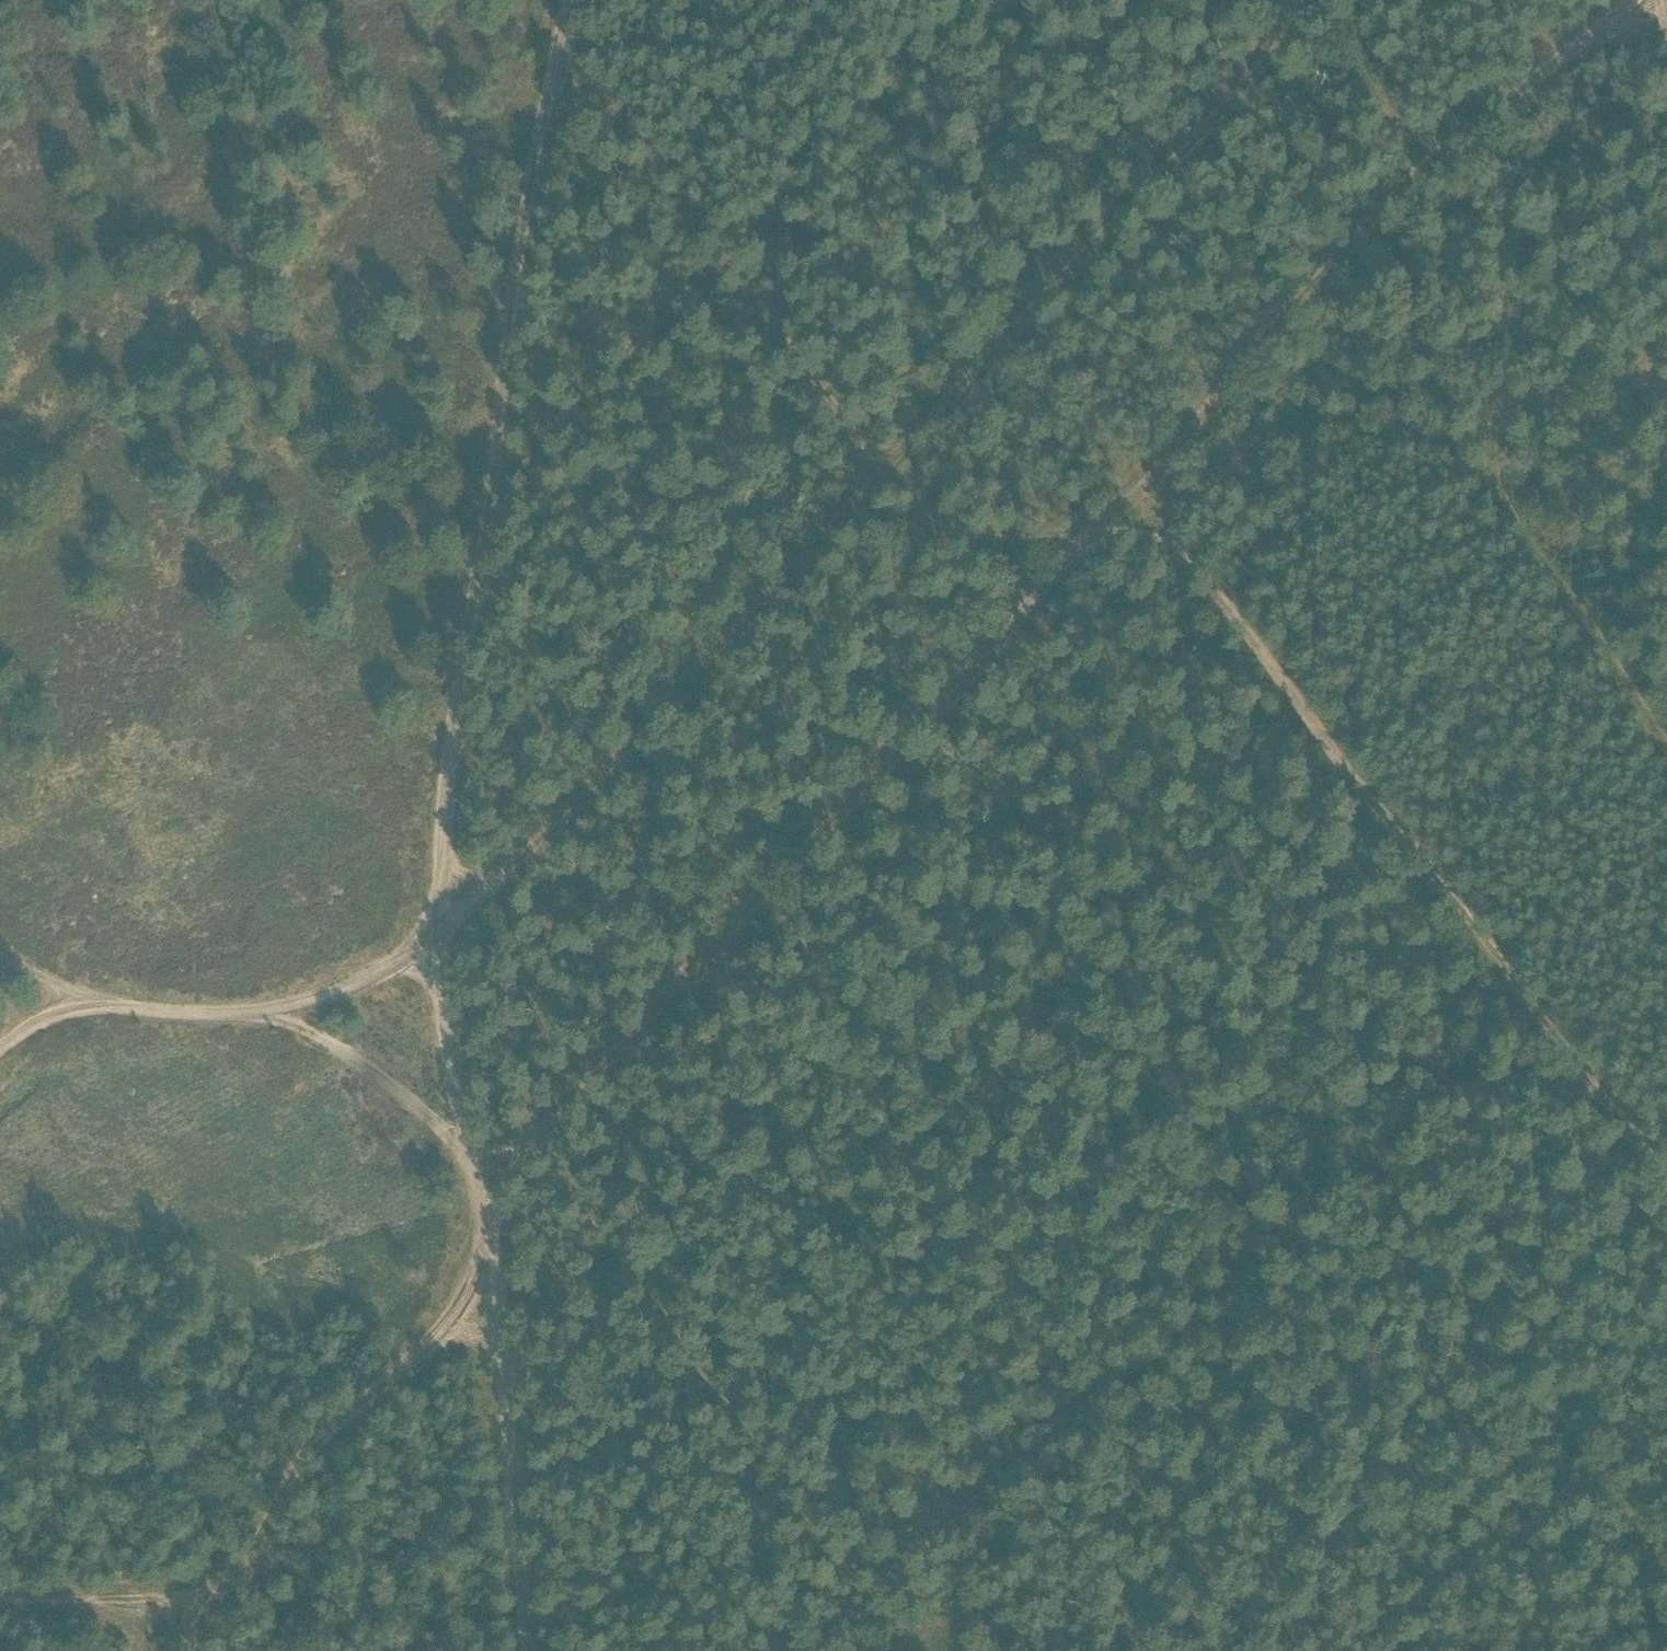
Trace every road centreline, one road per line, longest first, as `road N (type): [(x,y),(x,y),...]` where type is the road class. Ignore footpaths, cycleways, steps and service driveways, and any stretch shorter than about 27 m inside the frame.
road 1 (track): [(1666,1157),(1171,502),(1128,504),(617,1052),(568,1134),(629,1263),(769,1458),(866,1577),(1001,1481),(1125,1650)]
road 2 (track): [(0,1051),(53,1001),(163,1022),(289,1017),(405,953),(440,905),(571,805),(1321,0)]
road 3 (track): [(555,0),(440,905)]
road 4 (track): [(550,1650),(485,1299),(479,1164),(442,1016),(440,905)]
road 5 (track): [(1132,504),(1523,97),(1631,0)]
road 6 (track): [(194,1650),(282,1487),(385,1374),(485,1299)]
road 7 (track): [(568,1134),(479,1164),(289,1017)]
road 8 (track): [(1306,0),(1445,178)]
road 9 (track): [(0,1601),(224,1591)]

